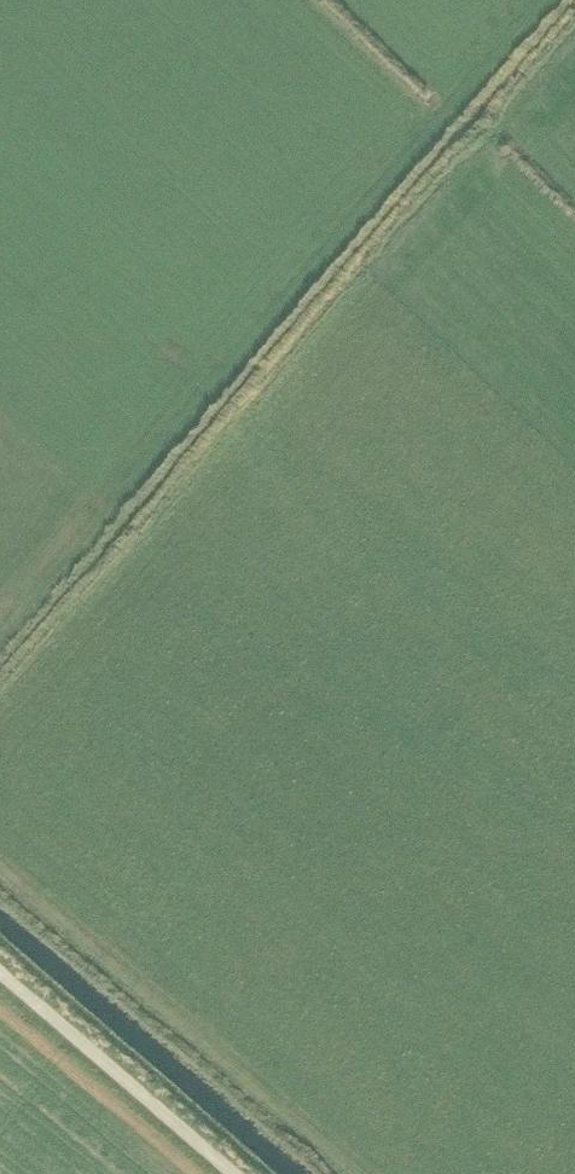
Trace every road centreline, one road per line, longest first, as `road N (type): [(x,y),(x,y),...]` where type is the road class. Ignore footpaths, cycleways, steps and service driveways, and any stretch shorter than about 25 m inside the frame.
road 1 (unclassified): [(228,1173),(0,979)]

